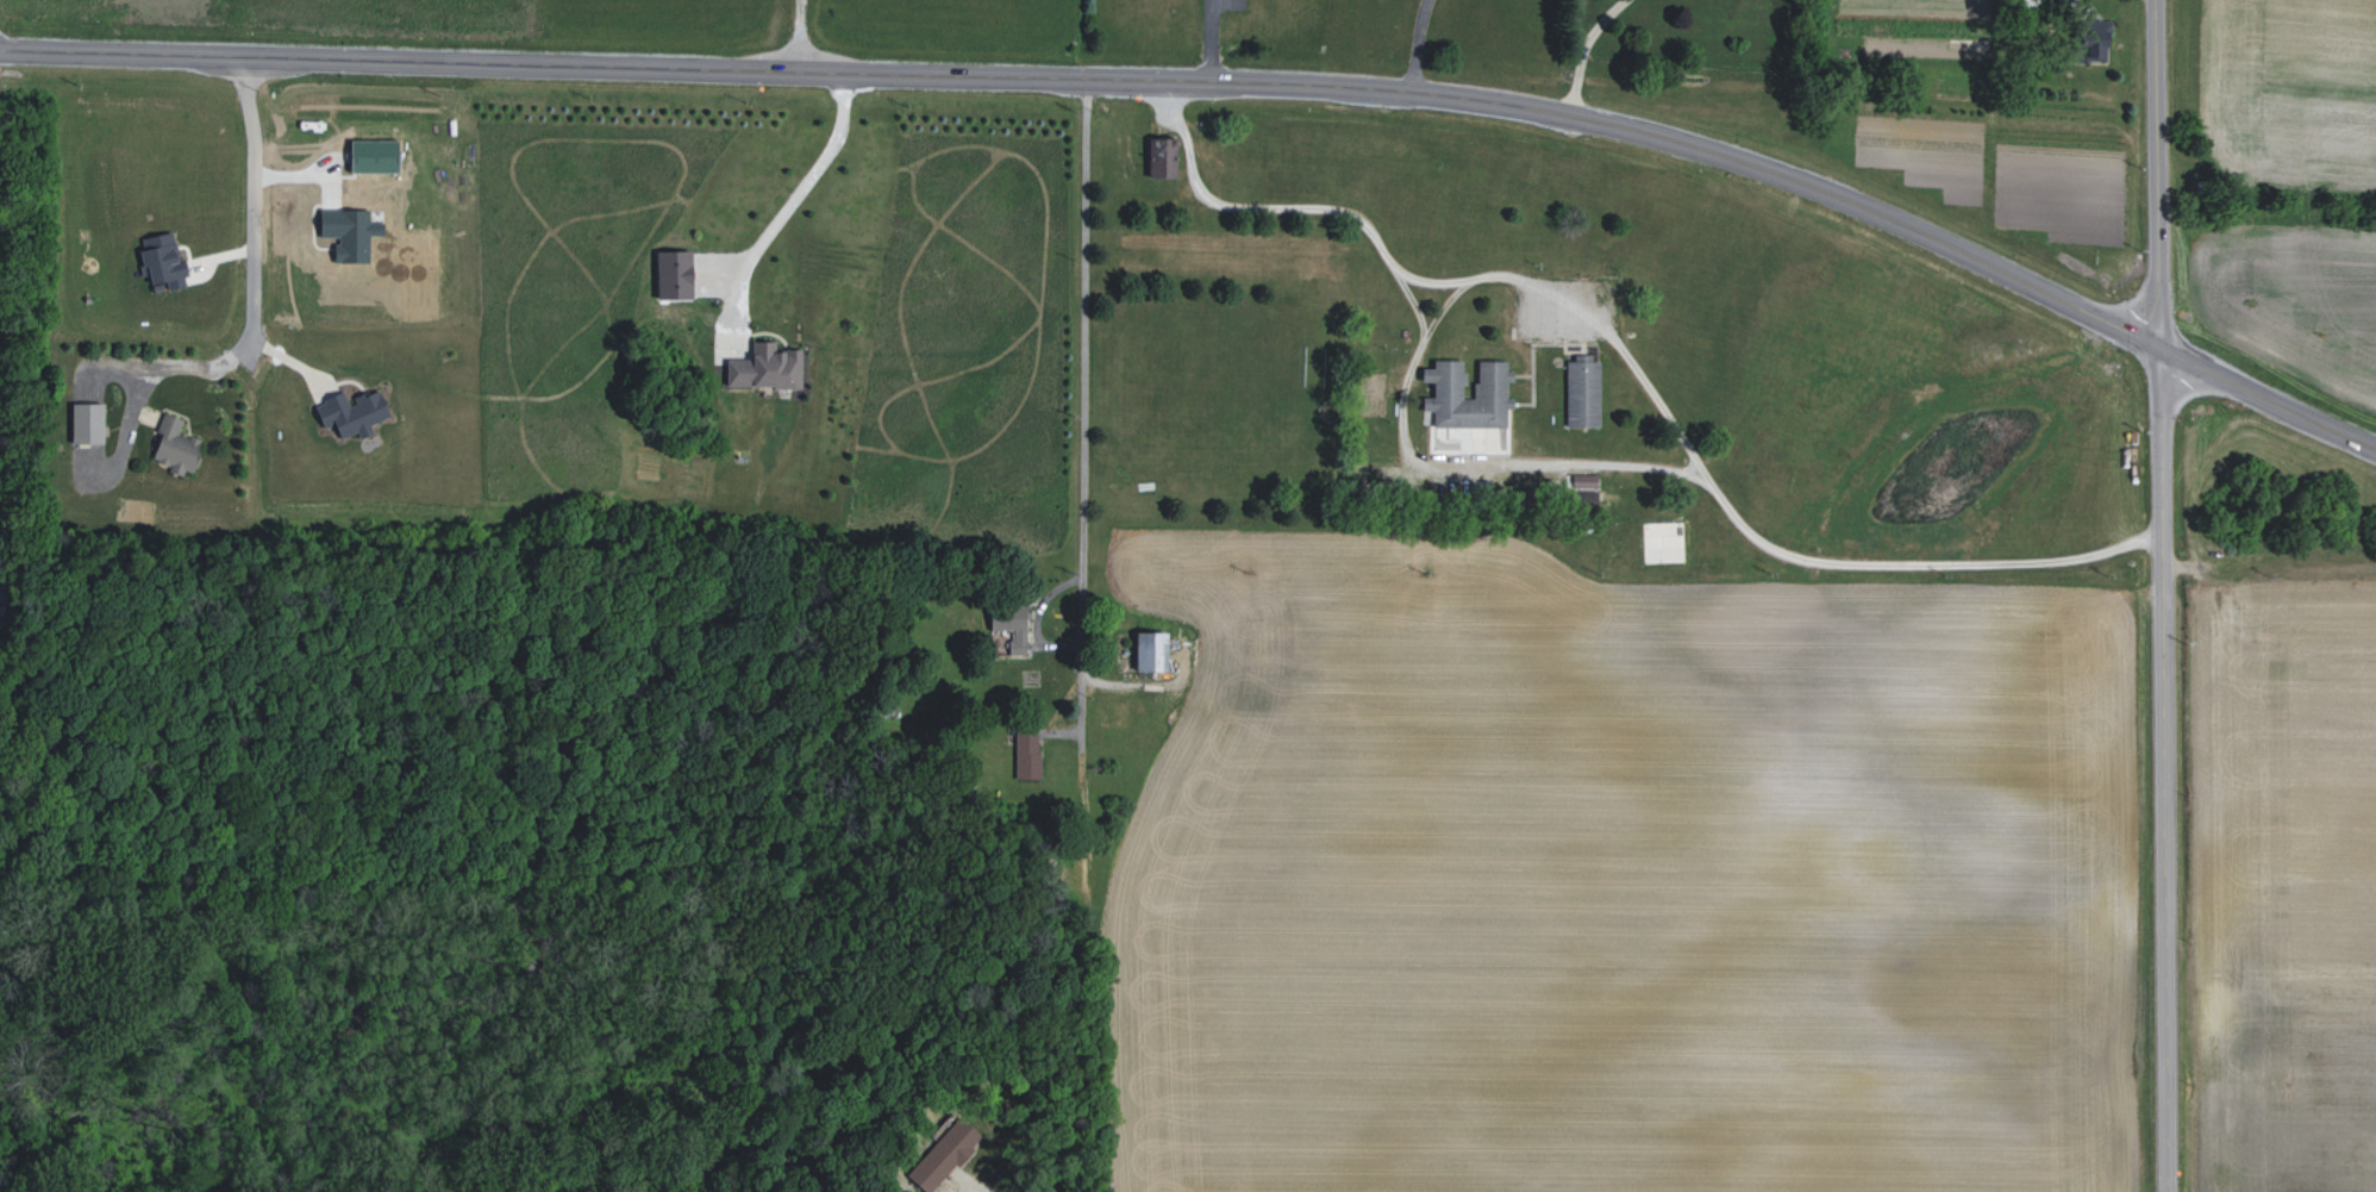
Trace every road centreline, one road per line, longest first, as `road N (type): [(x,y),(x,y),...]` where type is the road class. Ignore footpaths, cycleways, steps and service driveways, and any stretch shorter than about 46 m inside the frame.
road 1 (primary): [(0,53),(1237,82),(1494,101),(1674,139),(1877,210),(2375,449)]
road 2 (tertiary): [(2166,1191),(2157,343)]
road 3 (tertiary): [(2157,343),(2155,0)]

